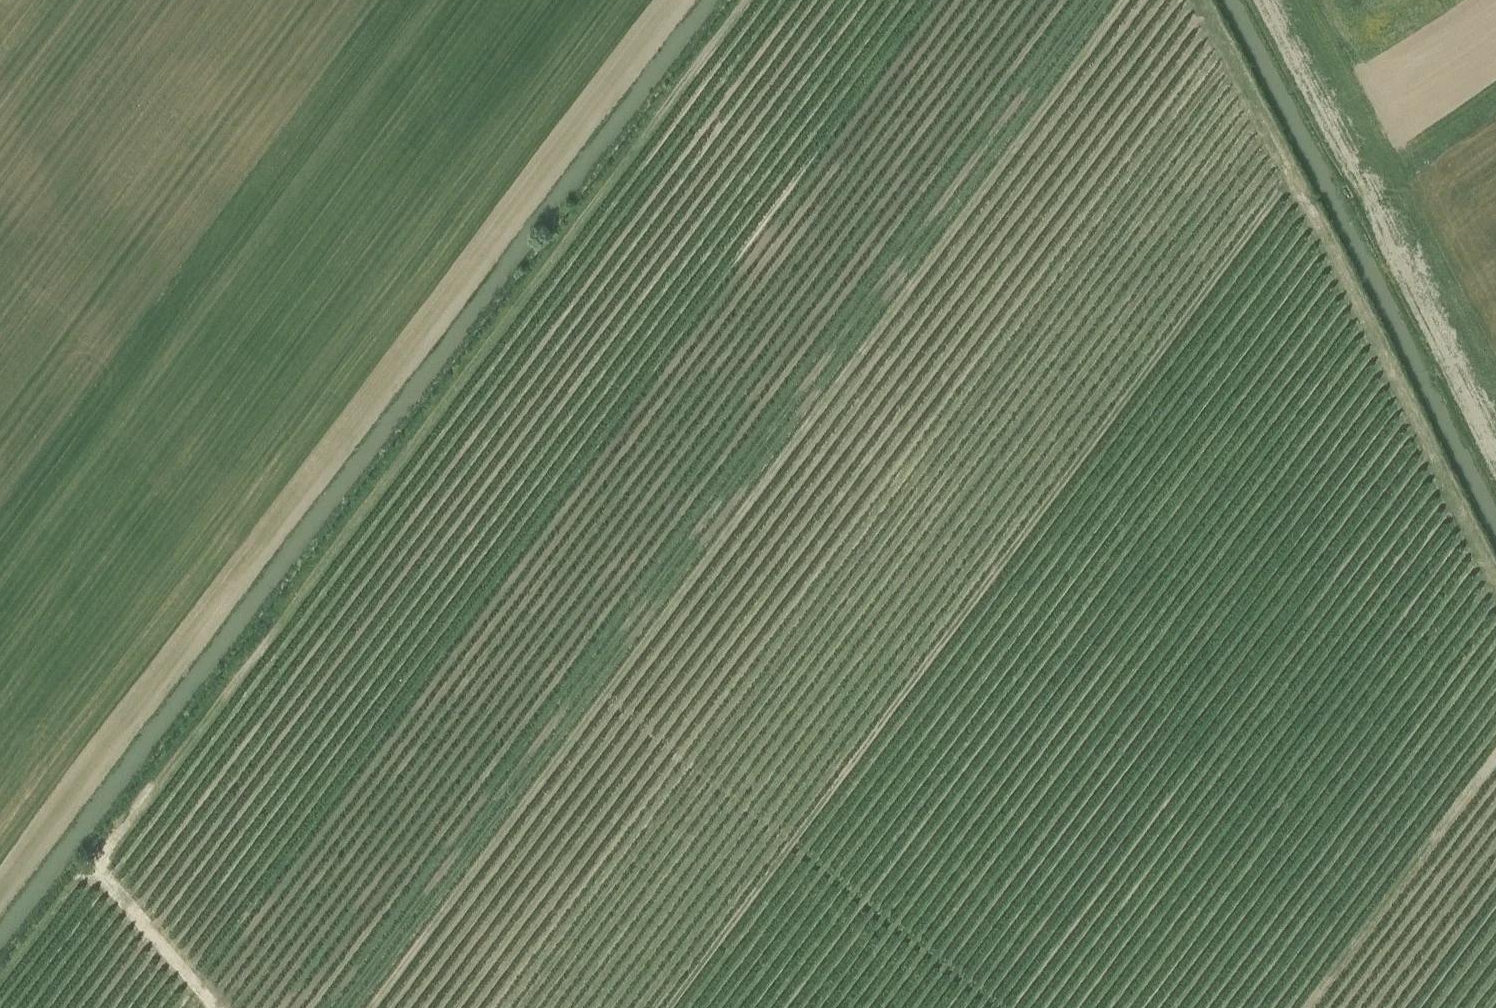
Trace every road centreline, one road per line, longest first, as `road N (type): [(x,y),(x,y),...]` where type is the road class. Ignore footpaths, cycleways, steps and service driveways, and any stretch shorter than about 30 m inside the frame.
road 1 (track): [(750,0),(190,731),(97,866),(218,1007)]
road 2 (track): [(1495,588),(1210,0)]
road 3 (track): [(1305,1007),(1495,758)]

